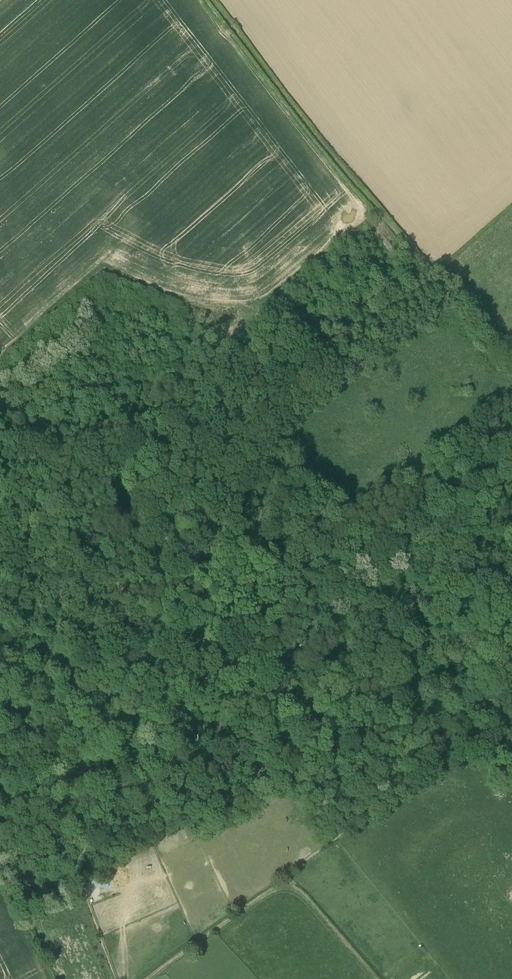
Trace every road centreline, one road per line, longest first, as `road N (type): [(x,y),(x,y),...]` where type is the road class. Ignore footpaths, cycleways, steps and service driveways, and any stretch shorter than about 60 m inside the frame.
road 1 (track): [(449,295),(212,0)]
road 2 (track): [(281,888),(150,978)]
road 3 (track): [(375,978),(308,901),(281,888)]

